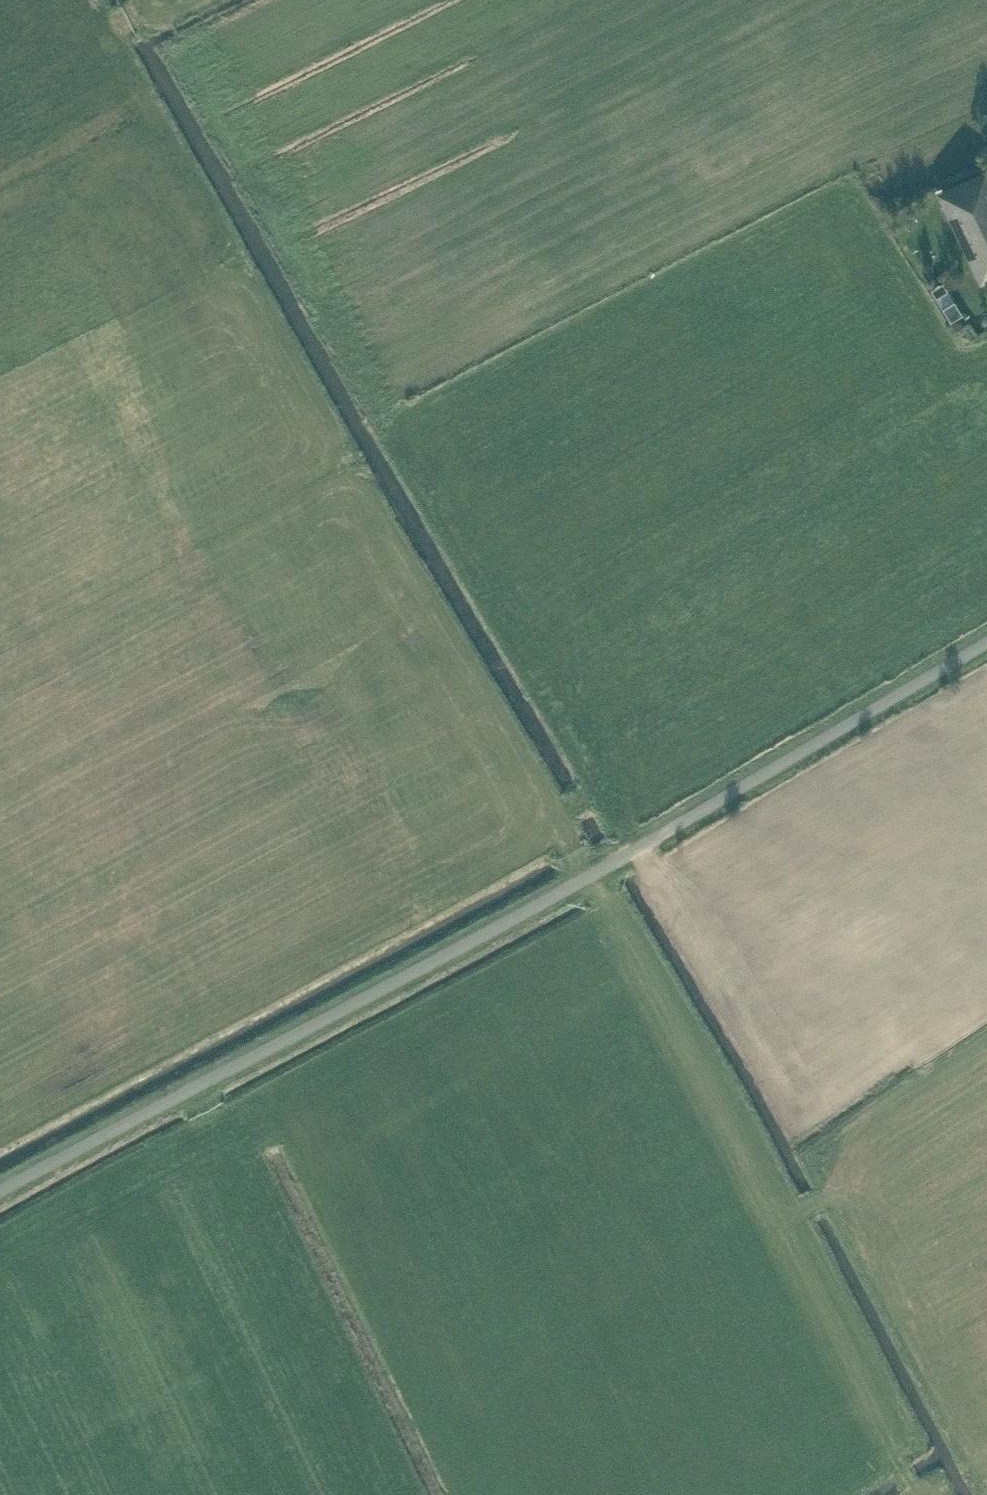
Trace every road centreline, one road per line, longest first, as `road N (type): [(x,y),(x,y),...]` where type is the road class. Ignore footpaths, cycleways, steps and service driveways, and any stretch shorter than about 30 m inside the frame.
road 1 (unclassified): [(0,1190),(633,846),(986,640)]

